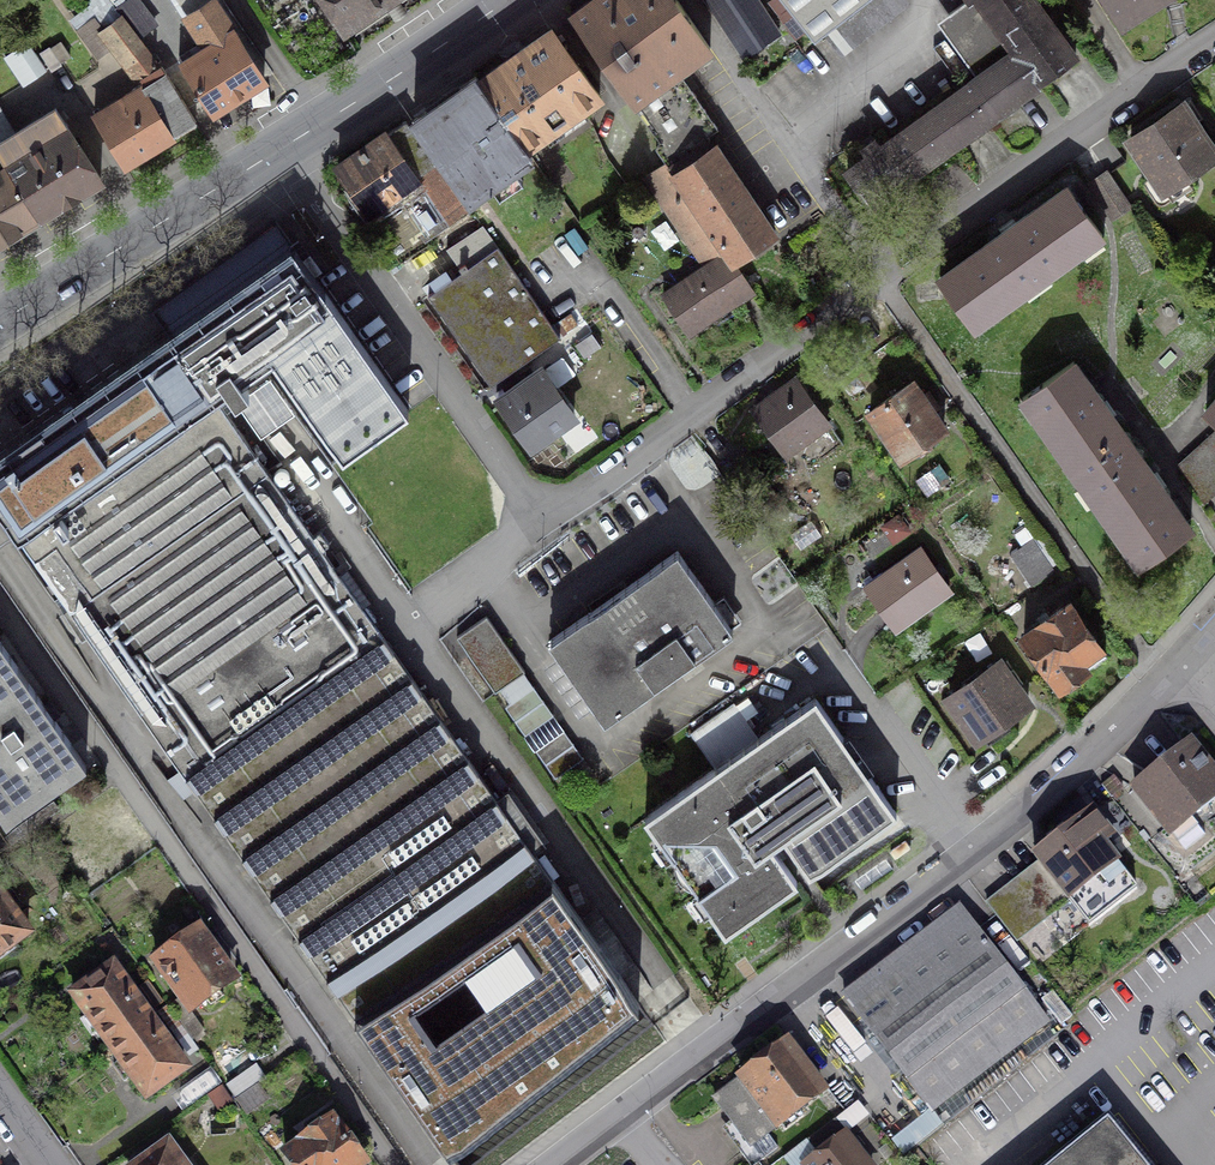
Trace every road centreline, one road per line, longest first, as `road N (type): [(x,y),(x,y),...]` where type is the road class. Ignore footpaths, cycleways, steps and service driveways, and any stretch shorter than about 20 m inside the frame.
road 1 (residential): [(282,148),(545,518),(1214,43)]
road 2 (residential): [(553,1164),(967,858),(1076,771),(1192,655)]
road 3 (residential): [(164,810),(410,1164)]
road 4 (primary): [(282,148),(0,321)]
road 5 (primary): [(507,0),(282,148)]

